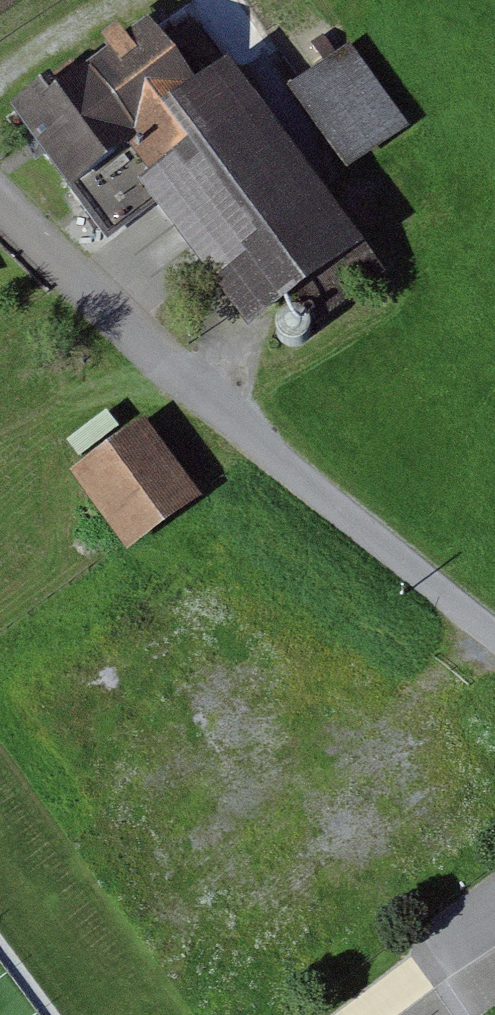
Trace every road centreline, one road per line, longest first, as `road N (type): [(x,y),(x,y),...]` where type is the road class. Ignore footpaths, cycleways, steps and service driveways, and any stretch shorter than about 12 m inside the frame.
road 1 (track): [(217,409),(494,631)]
road 2 (residential): [(0,188),(217,409)]
road 3 (track): [(494,917),(361,1014)]

